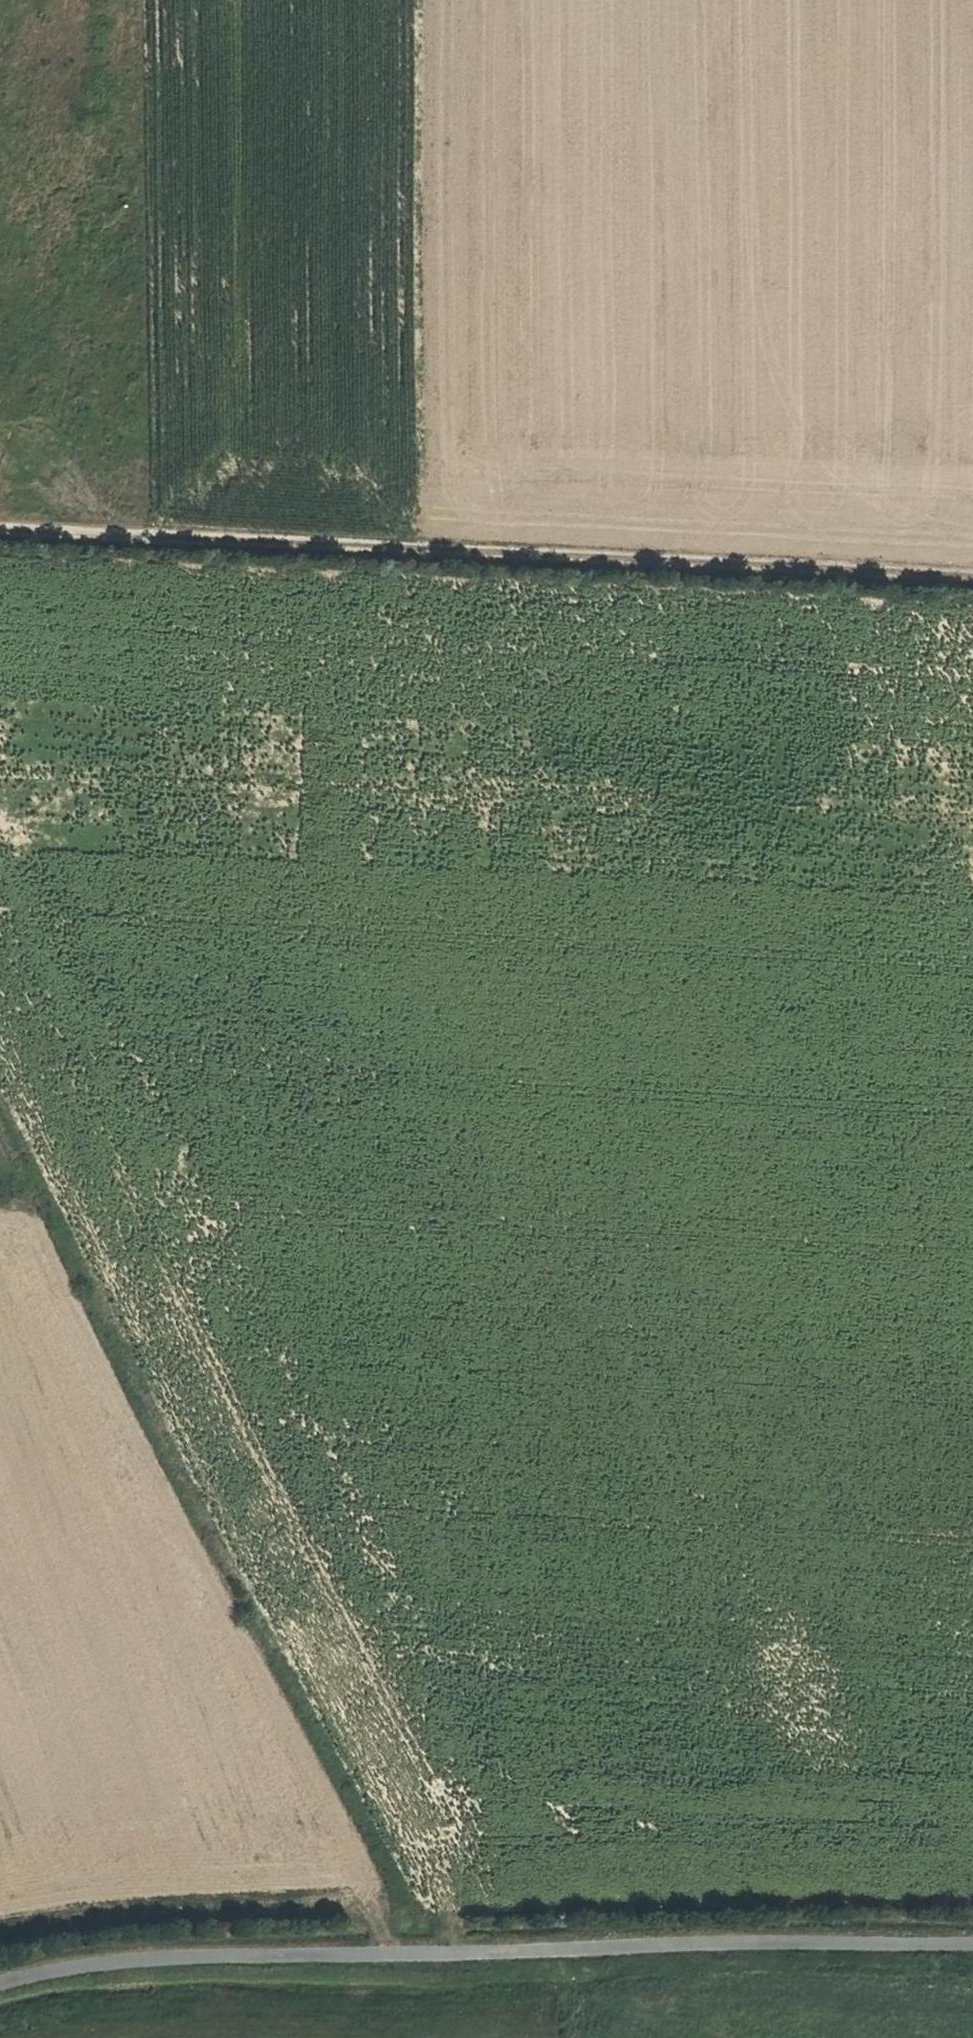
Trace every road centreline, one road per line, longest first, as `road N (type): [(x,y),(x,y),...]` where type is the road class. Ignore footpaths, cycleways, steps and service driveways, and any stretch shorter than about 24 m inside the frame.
road 1 (unclassified): [(0,1983),(113,1962),(226,1955),(972,1941)]
road 2 (track): [(972,574),(0,527)]

